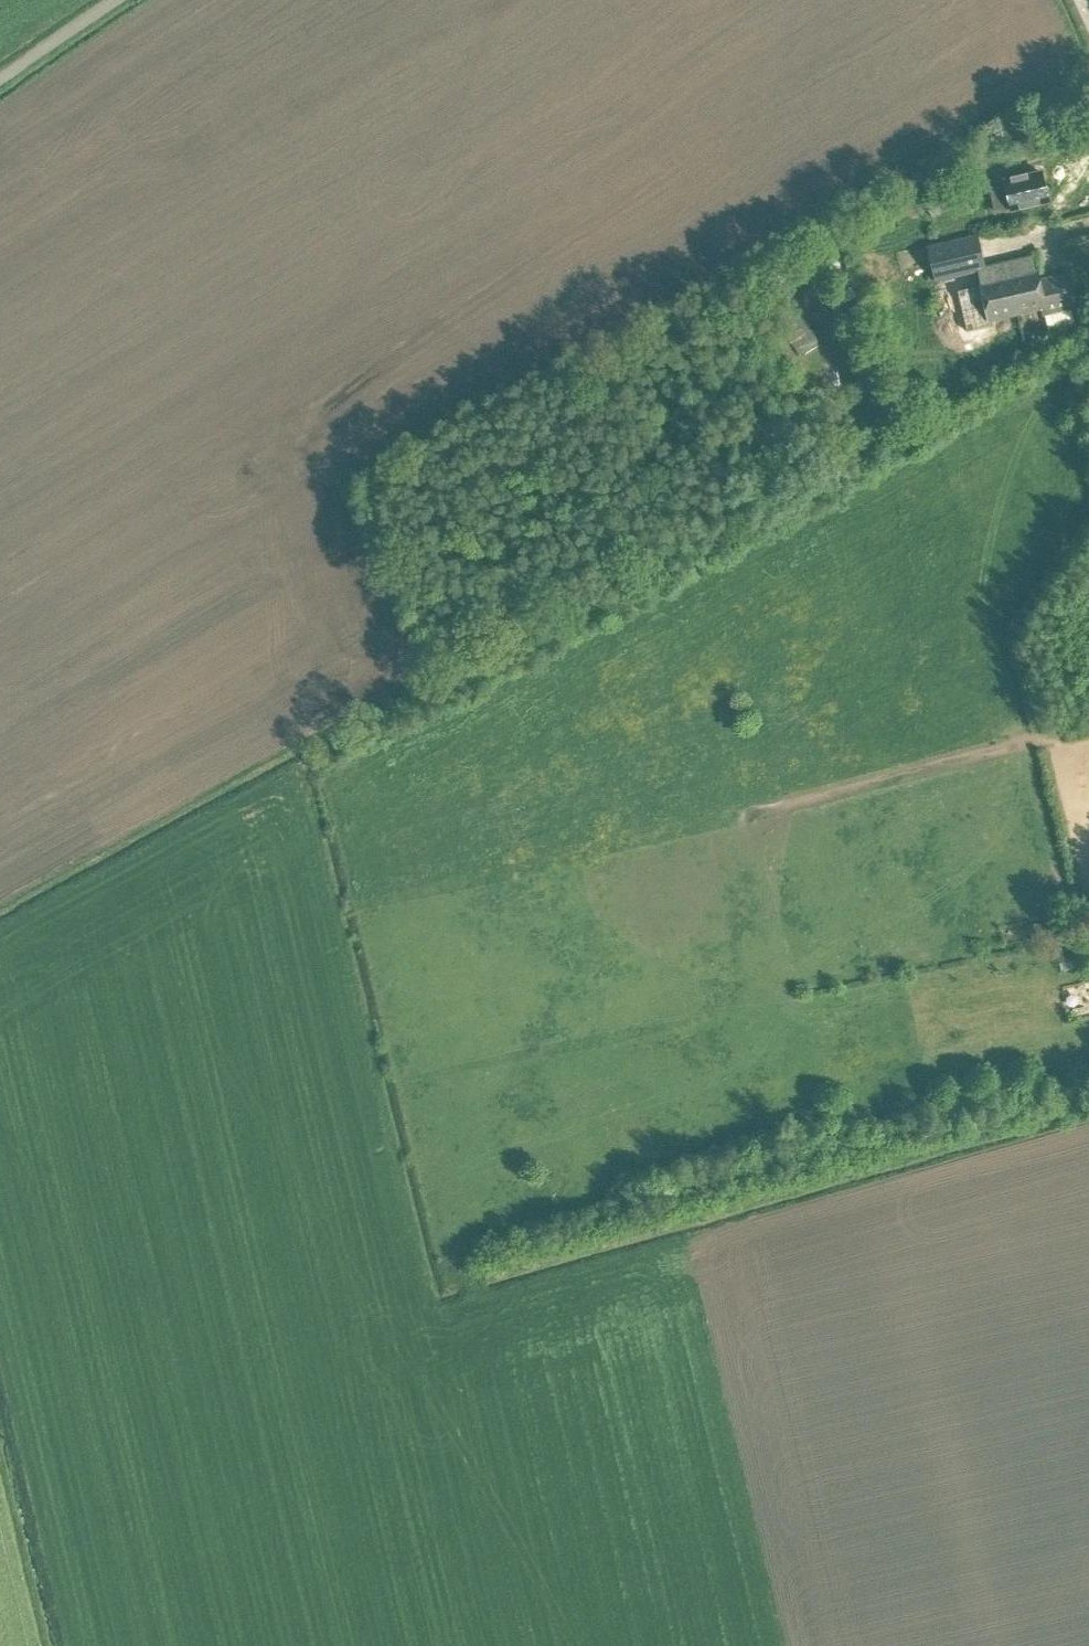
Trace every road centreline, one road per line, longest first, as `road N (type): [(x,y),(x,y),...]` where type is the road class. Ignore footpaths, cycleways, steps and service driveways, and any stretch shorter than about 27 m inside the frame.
road 1 (track): [(116,0),(0,77)]

